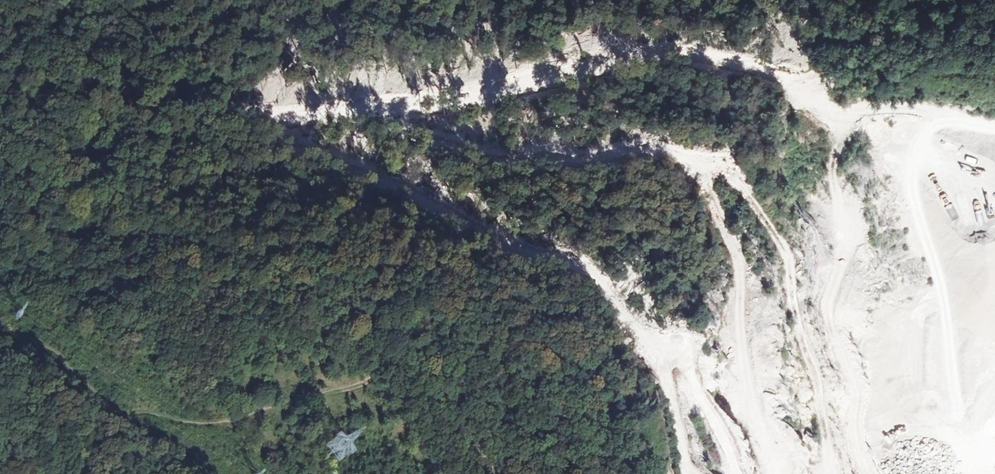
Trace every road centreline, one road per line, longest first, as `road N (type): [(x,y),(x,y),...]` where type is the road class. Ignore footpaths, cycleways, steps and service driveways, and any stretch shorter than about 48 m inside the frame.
road 1 (track): [(769,473),(742,372),(744,272),(705,178),(731,177),(781,242),(804,342),(857,410),(862,395),(835,316),(848,246),(831,180),(837,147),(850,122),(880,110),(994,132)]
road 2 (track): [(0,176),(78,236),(252,271),(328,302),(377,335)]
road 3 (track): [(683,473),(666,381),(673,365),(683,365),(735,473)]
road 4 (track): [(377,335),(513,473)]

